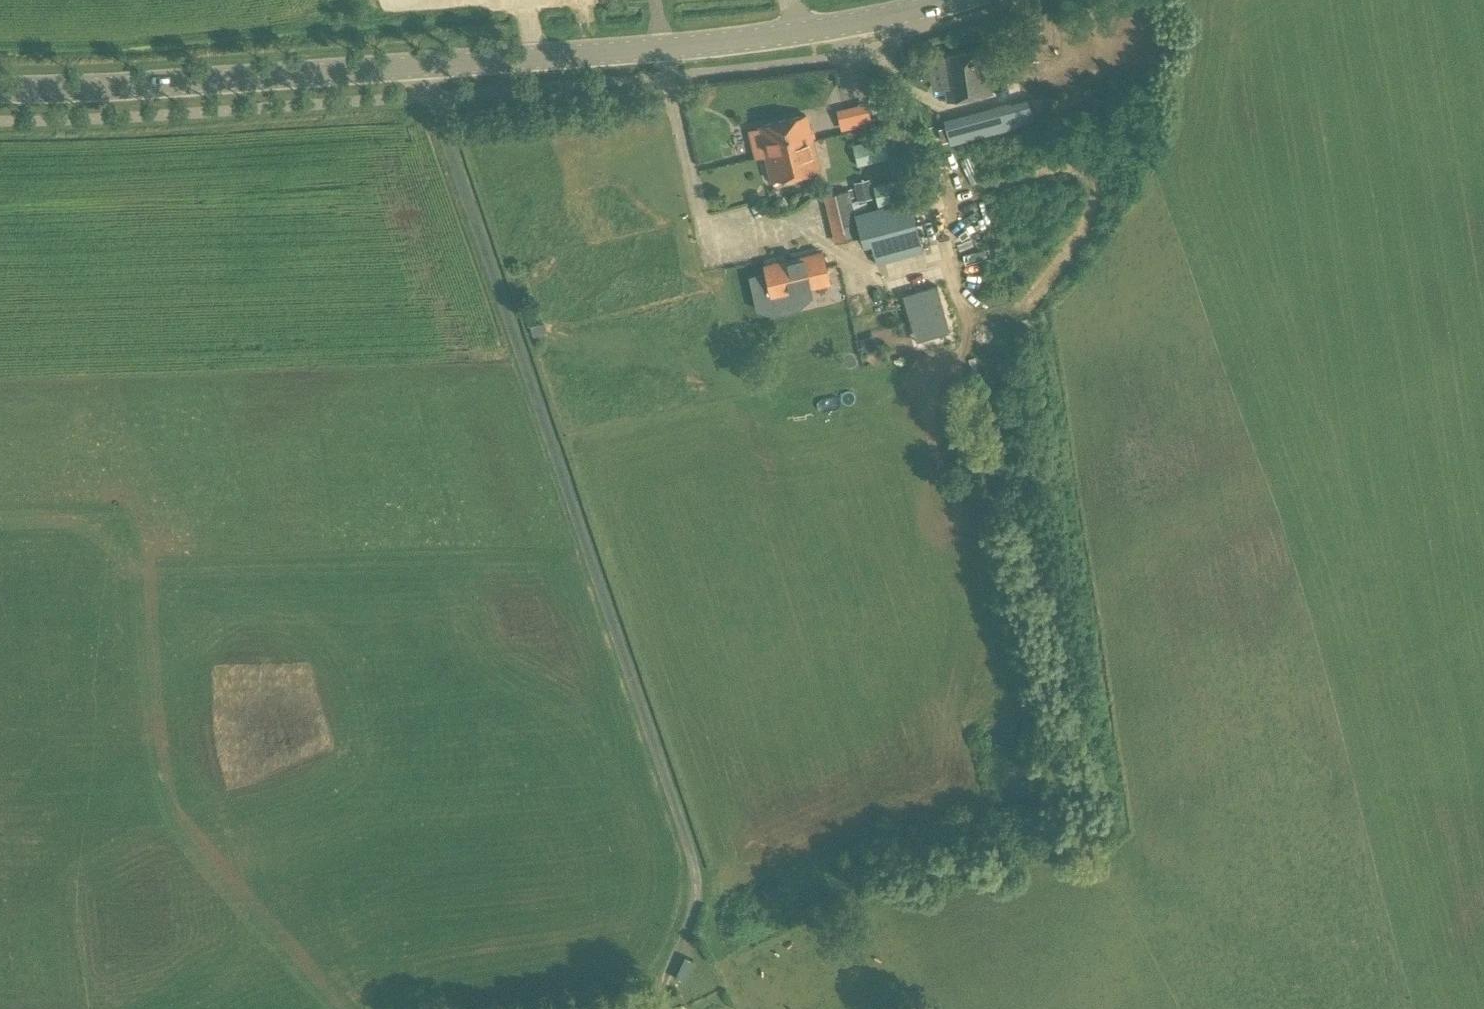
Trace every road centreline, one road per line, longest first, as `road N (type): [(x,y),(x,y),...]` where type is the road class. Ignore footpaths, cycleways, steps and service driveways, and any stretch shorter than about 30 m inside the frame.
road 1 (secondary): [(0,92),(136,89),(760,42),(958,0)]

